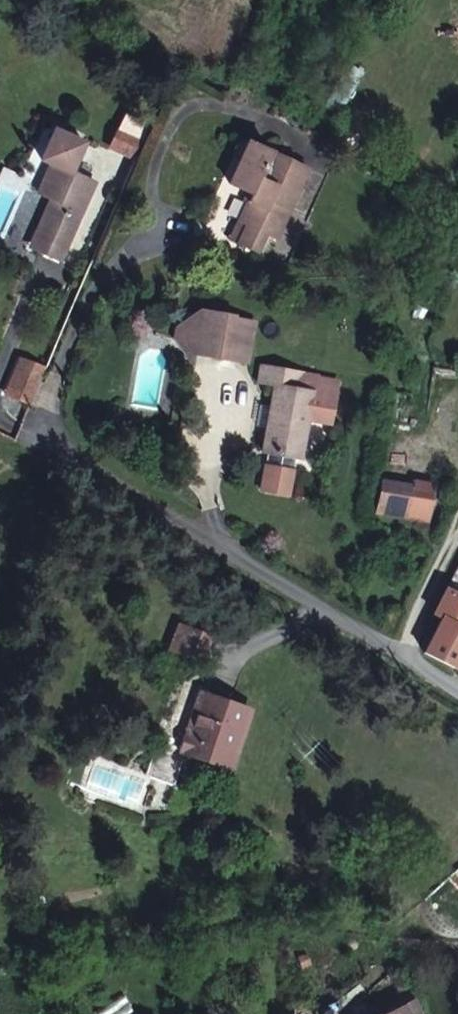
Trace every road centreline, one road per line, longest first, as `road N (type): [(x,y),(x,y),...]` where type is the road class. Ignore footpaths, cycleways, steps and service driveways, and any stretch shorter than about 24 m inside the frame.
road 1 (residential): [(457,697),(209,536)]

